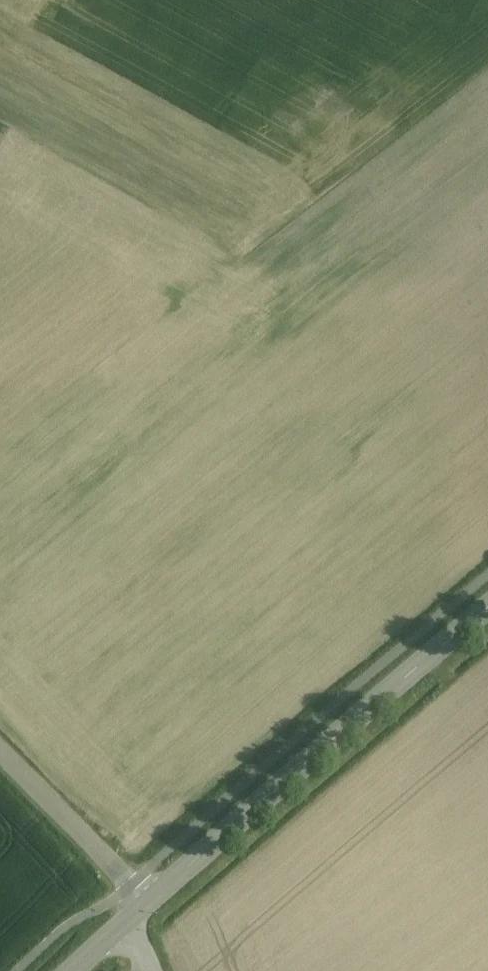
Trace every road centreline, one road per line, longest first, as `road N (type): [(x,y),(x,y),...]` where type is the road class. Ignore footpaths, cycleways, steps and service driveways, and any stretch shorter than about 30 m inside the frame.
road 1 (tertiary): [(487,607),(152,901)]
road 2 (unclassified): [(152,901),(0,751)]

